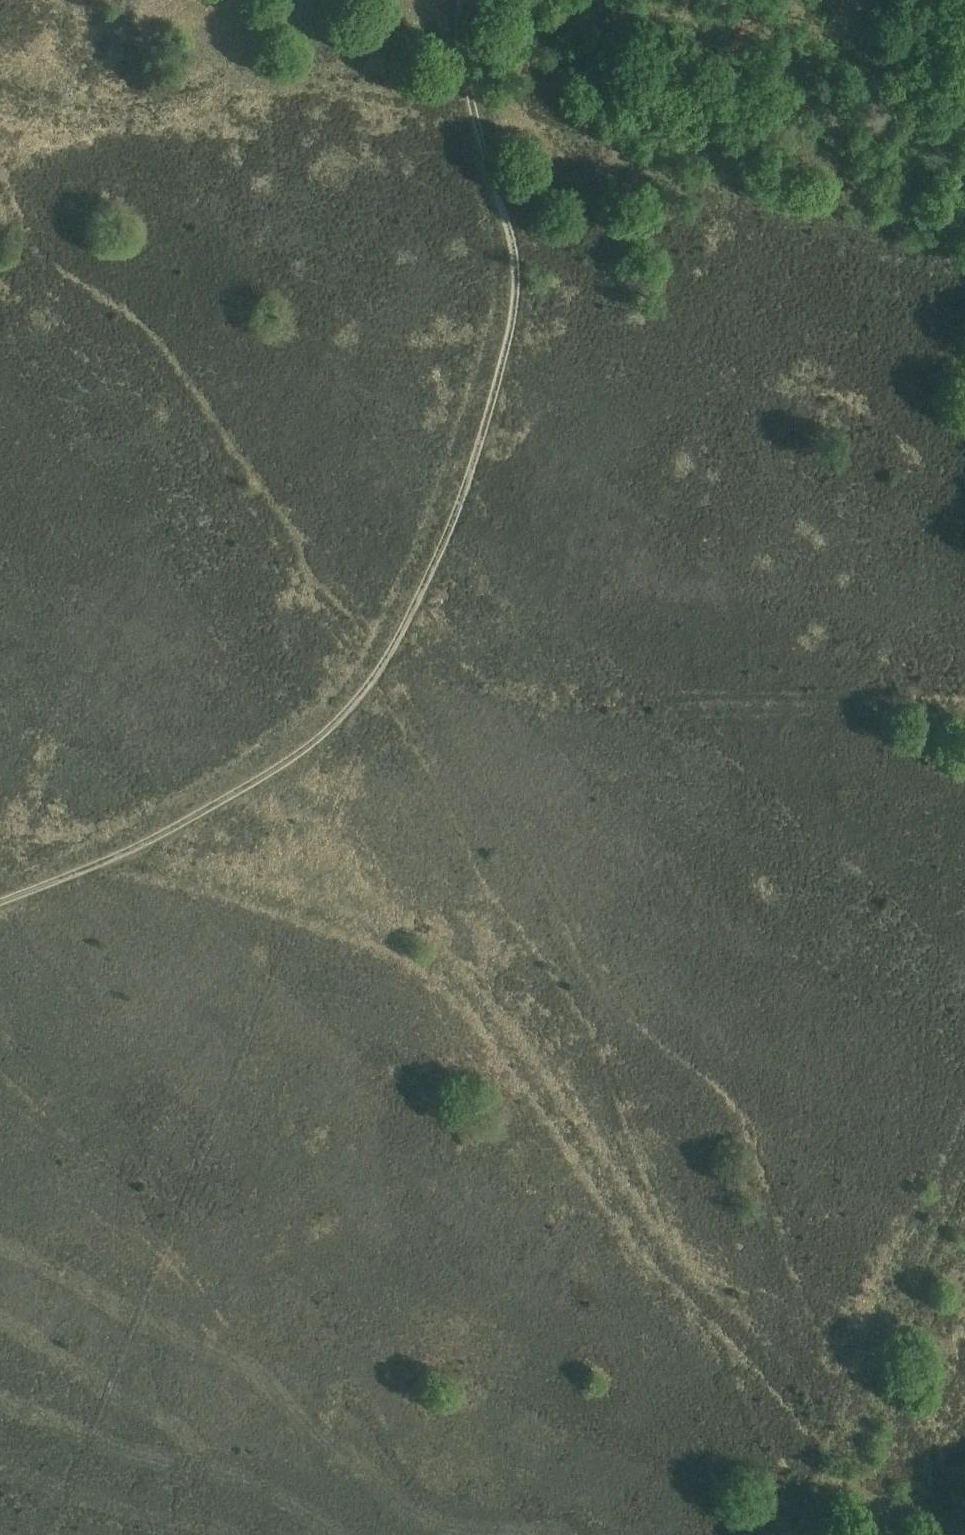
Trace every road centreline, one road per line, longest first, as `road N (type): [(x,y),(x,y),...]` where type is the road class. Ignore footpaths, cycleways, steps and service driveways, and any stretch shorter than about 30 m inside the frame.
road 1 (track): [(0,902),(163,834),(317,742),(372,685),(418,600),(496,397),(516,302),(514,246),(468,84),(461,0)]

